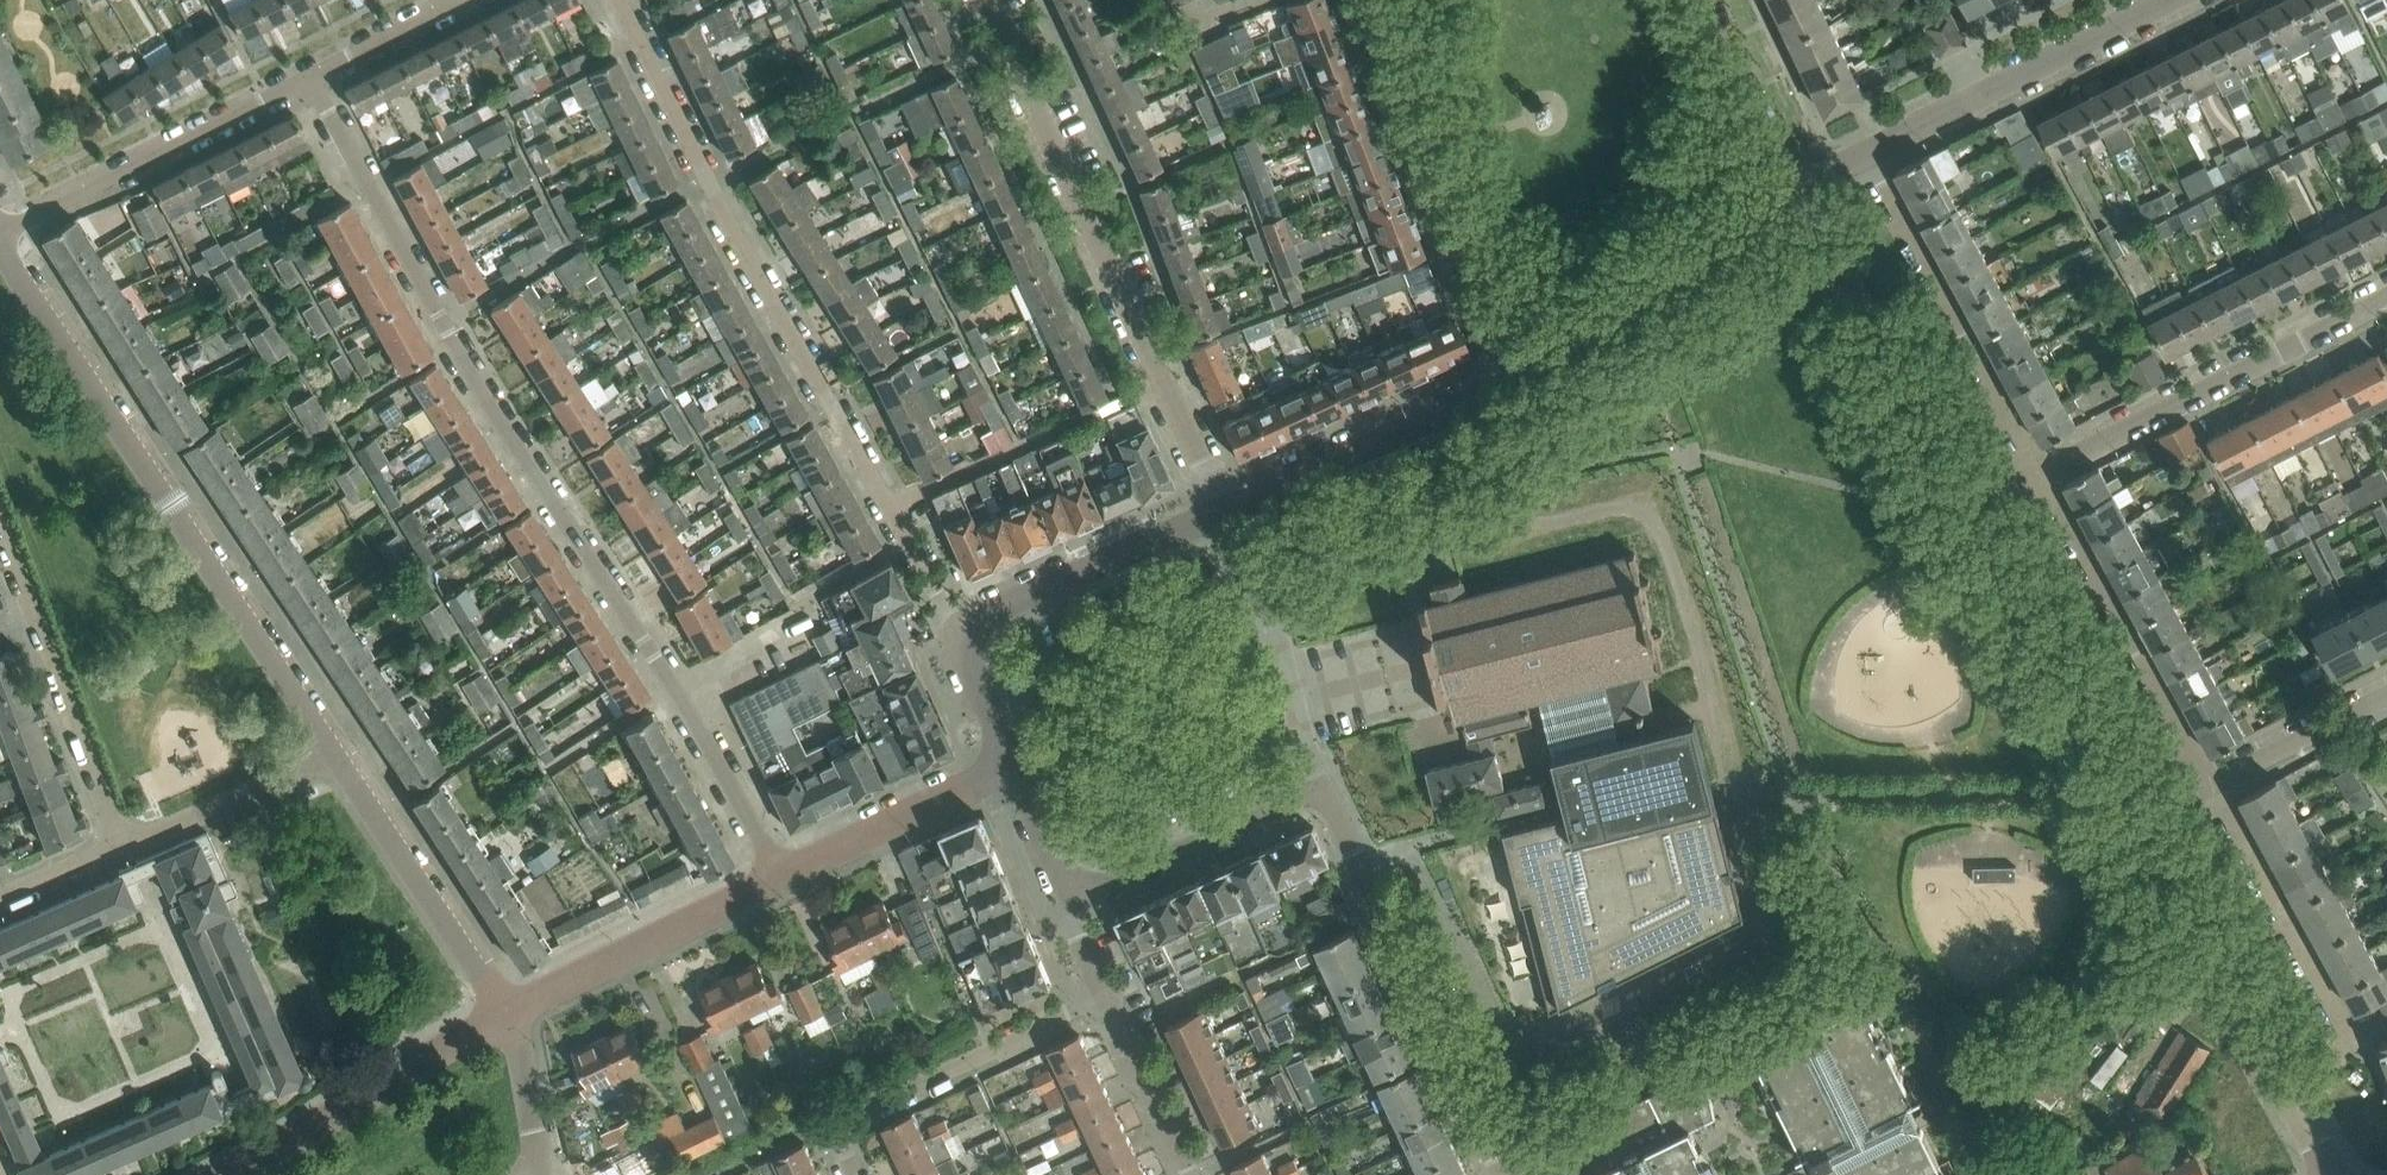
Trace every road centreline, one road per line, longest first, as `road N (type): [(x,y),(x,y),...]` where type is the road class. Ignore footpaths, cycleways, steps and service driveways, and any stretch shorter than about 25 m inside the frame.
road 1 (residential): [(785,875),(359,190),(306,77)]
road 2 (residential): [(1078,883),(1106,883),(1322,787),(1503,1174)]
road 3 (residential): [(335,753),(0,234)]
road 4 (residential): [(619,0),(735,234),(893,508)]
road 5 (residential): [(1163,379),(986,0)]
road 6 (residential): [(1517,379),(1369,0)]
road 7 (residential): [(2039,475),(2386,299)]
road 8 (residential): [(2299,1115),(2324,1099),(2338,1072),(2339,1025),(2210,790)]
road 9 (residential): [(2039,475),(1868,153)]
road 10 (tertiary): [(1973,508),(1800,191)]
road 11 (tertiary): [(2143,825),(1973,508)]
road 12 (residential): [(2210,790),(2039,475)]
road 13 (residential): [(306,77),(0,231)]
road 14 (residential): [(1517,379),(1800,191)]
road 15 (residential): [(1868,153),(2170,0)]
road 16 (residential): [(1111,1009),(856,1120),(845,1141),(856,1174)]
road 17 (tertiary): [(2299,1115),(2143,825)]
road 18 (residential): [(0,551),(114,856)]
road 19 (residential): [(1221,510),(1517,379)]
road 20 (residential): [(506,1012),(238,1174)]
road 21 (residential): [(785,875),(506,1012)]
road 22 (residential): [(506,1012),(335,753)]
road 23 (residential): [(1163,379),(893,508)]
road 24 (residential): [(965,634),(981,617),(1221,510)]
road 25 (residential): [(1013,764),(785,875)]
road 26 (residential): [(114,856),(335,753)]
road 27 (tertiary): [(1800,191),(1707,0)]
road 28 (residential): [(2210,790),(2386,700)]
road 29 (residential): [(1192,1174),(1111,1009)]
road 30 (residential): [(459,0),(306,77)]
road 31 (residential): [(531,1174),(528,1113),(506,1012)]
road 32 (residential): [(893,508),(965,634)]
road 33 (residential): [(1221,510),(1163,379)]
road 34 (residential): [(1013,764),(964,654),(965,634)]
road 35 (residential): [(1078,883),(1060,869),(1013,764)]
road 36 (residential): [(1111,1009),(1081,936),(1078,883)]
road 37 (residential): [(0,906),(114,856)]

